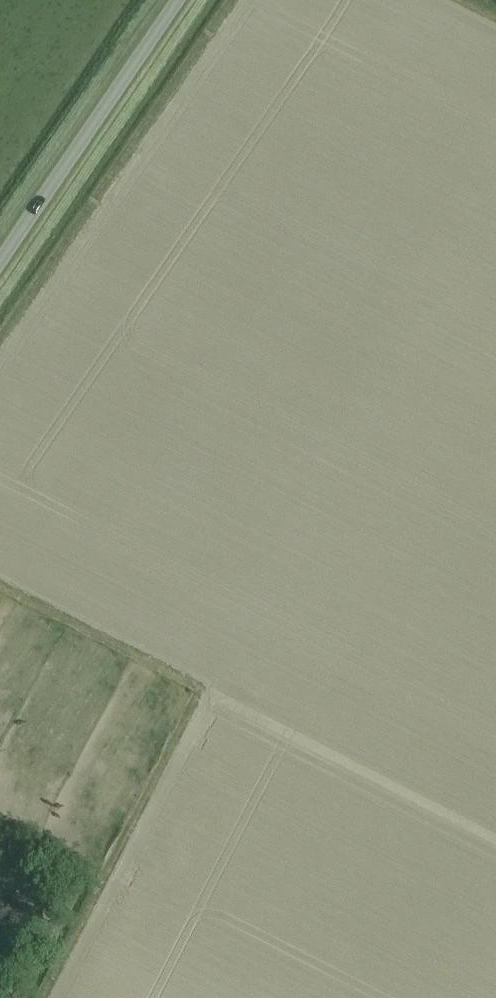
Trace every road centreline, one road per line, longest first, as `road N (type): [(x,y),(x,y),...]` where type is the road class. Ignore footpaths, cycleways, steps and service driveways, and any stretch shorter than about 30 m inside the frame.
road 1 (unclassified): [(0,274),(184,0)]

